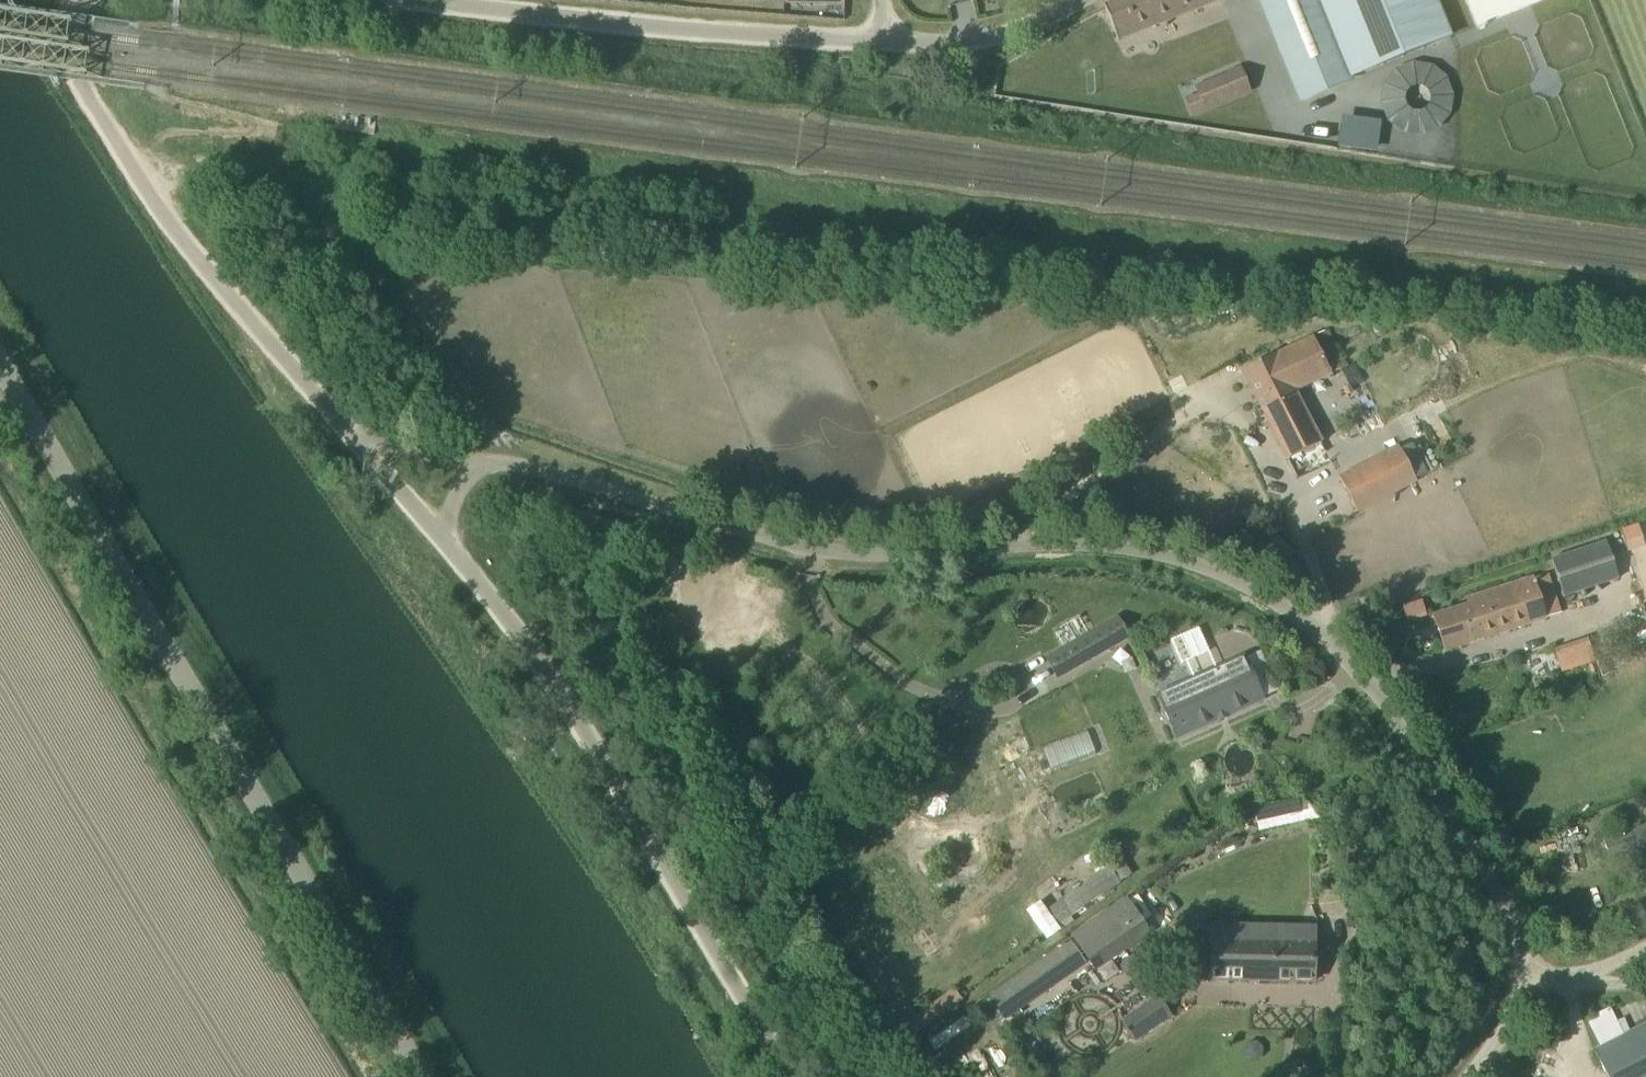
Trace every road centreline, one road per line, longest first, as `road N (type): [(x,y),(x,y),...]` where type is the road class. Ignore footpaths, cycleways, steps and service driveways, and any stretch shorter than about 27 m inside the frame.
road 1 (unclassified): [(1521,972),(1504,898),(1373,686),(1308,624),(1244,585),(1136,547),(818,550),(514,465),(479,462)]
road 2 (unclassified): [(444,1076),(0,321)]
road 3 (unclassified): [(789,1076),(534,656),(440,538)]
road 4 (unclassified): [(348,431),(158,209),(69,45),(82,0)]
road 5 (unclassified): [(892,42),(797,44),(422,0)]
road 6 (unclassified): [(1067,0),(999,34),(892,42)]
road 7 (unclassified): [(440,538),(348,431)]
road 8 (unclassified): [(479,462),(348,431)]
road 9 (unclassified): [(1469,1076),(1492,1054),(1521,972)]

